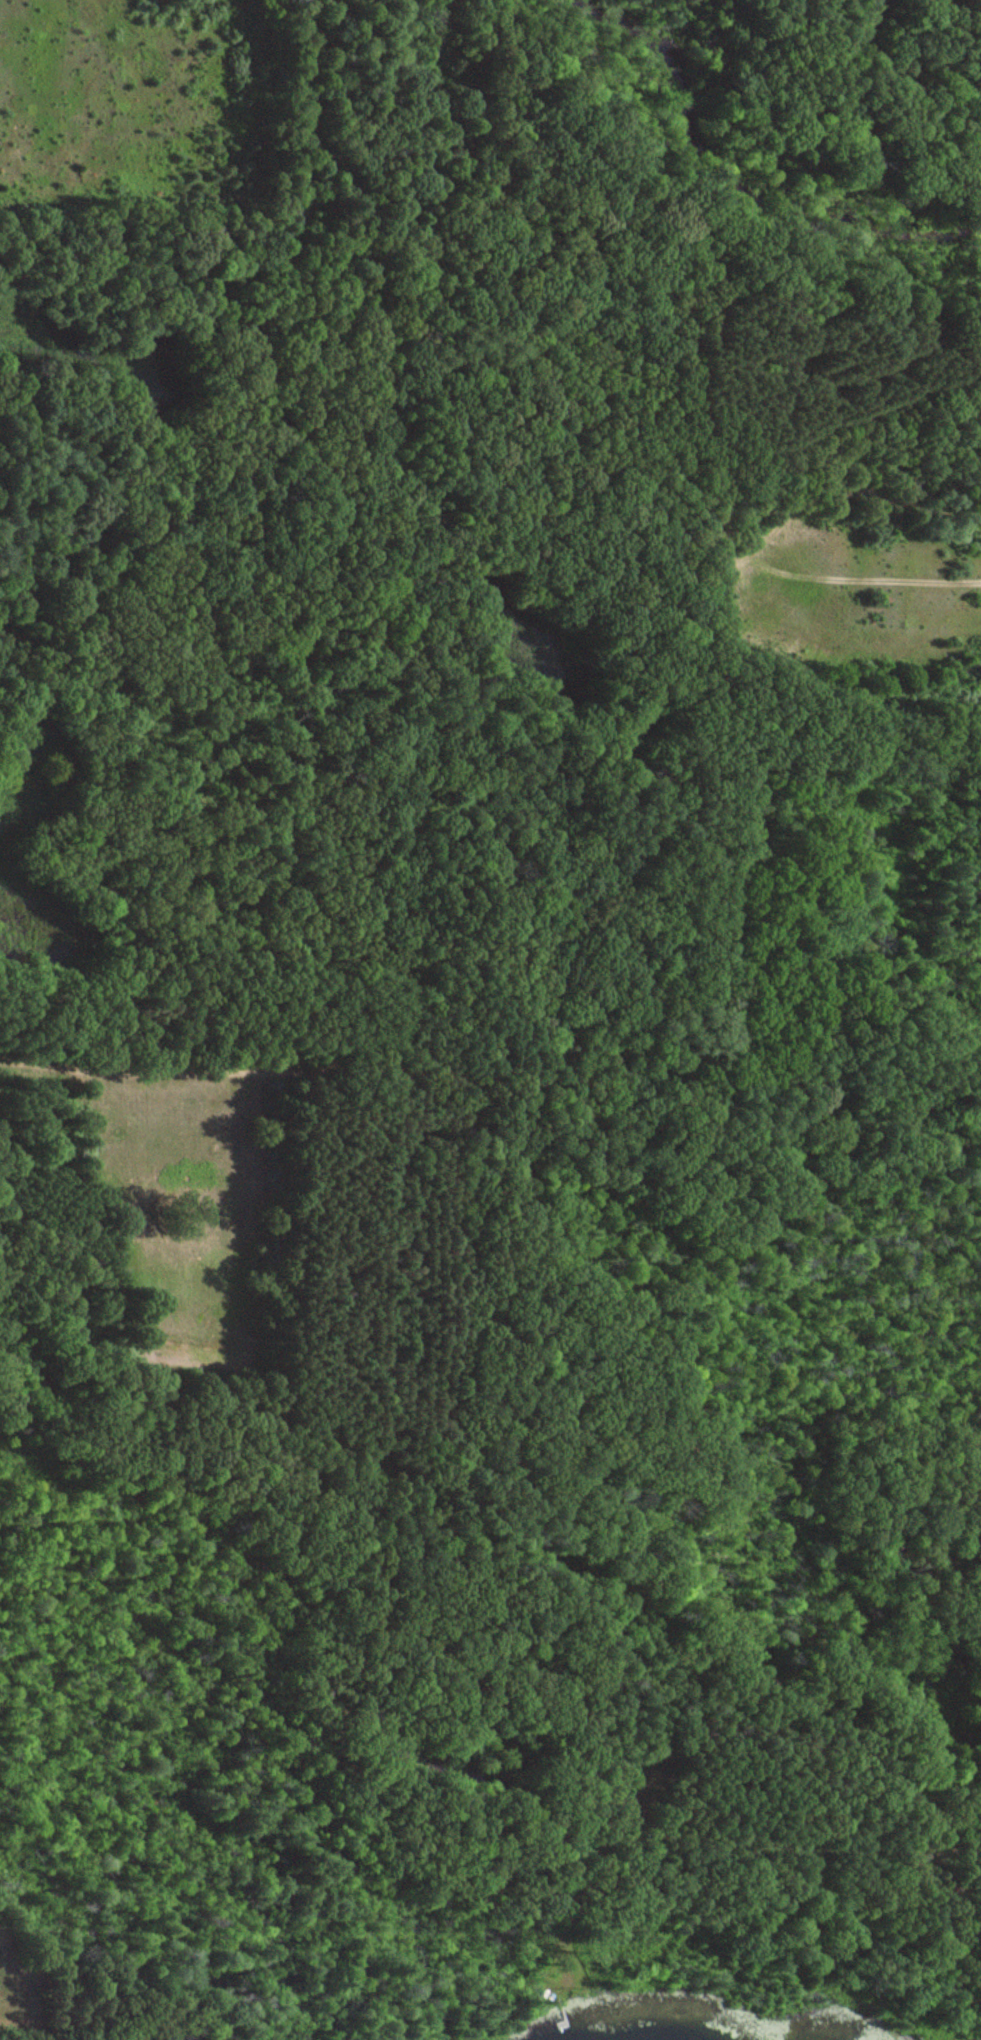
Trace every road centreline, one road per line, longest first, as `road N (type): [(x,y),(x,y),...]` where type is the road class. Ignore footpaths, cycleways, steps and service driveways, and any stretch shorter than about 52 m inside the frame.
road 1 (track): [(695,296),(704,496),(694,572),(706,666),(680,766),(733,927),(730,999),(713,1065),(673,1078),(130,1079),(0,1071)]
road 2 (track): [(704,496),(980,507)]
road 3 (track): [(89,1043),(98,1002),(60,989),(0,1000)]

